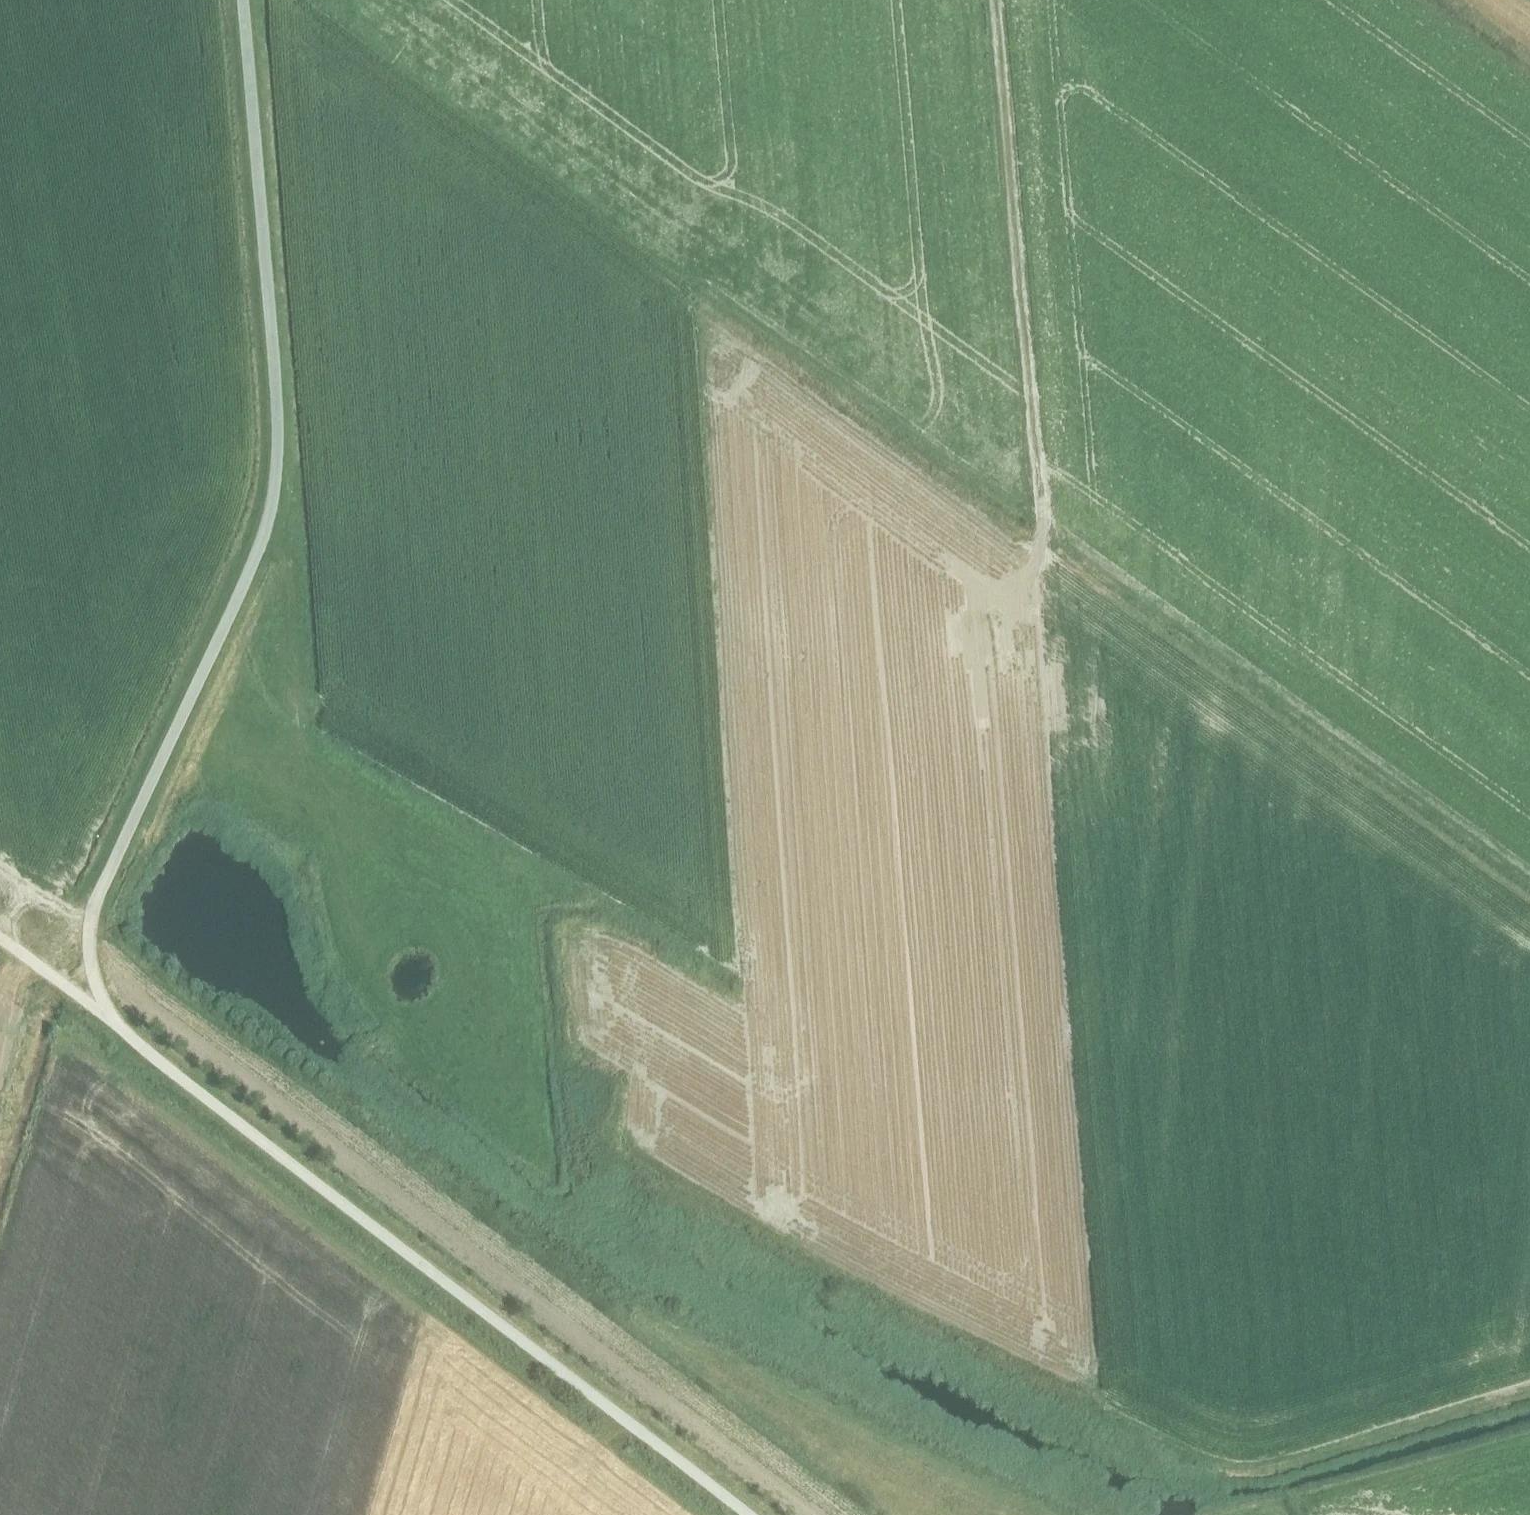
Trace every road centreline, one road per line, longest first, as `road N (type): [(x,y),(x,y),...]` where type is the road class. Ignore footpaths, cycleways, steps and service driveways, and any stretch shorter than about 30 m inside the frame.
road 1 (unclassified): [(242,0),(278,425),(273,496),(263,543),(94,904),(89,956),(103,1015),(746,1514)]
road 2 (track): [(0,941),(103,1015)]

